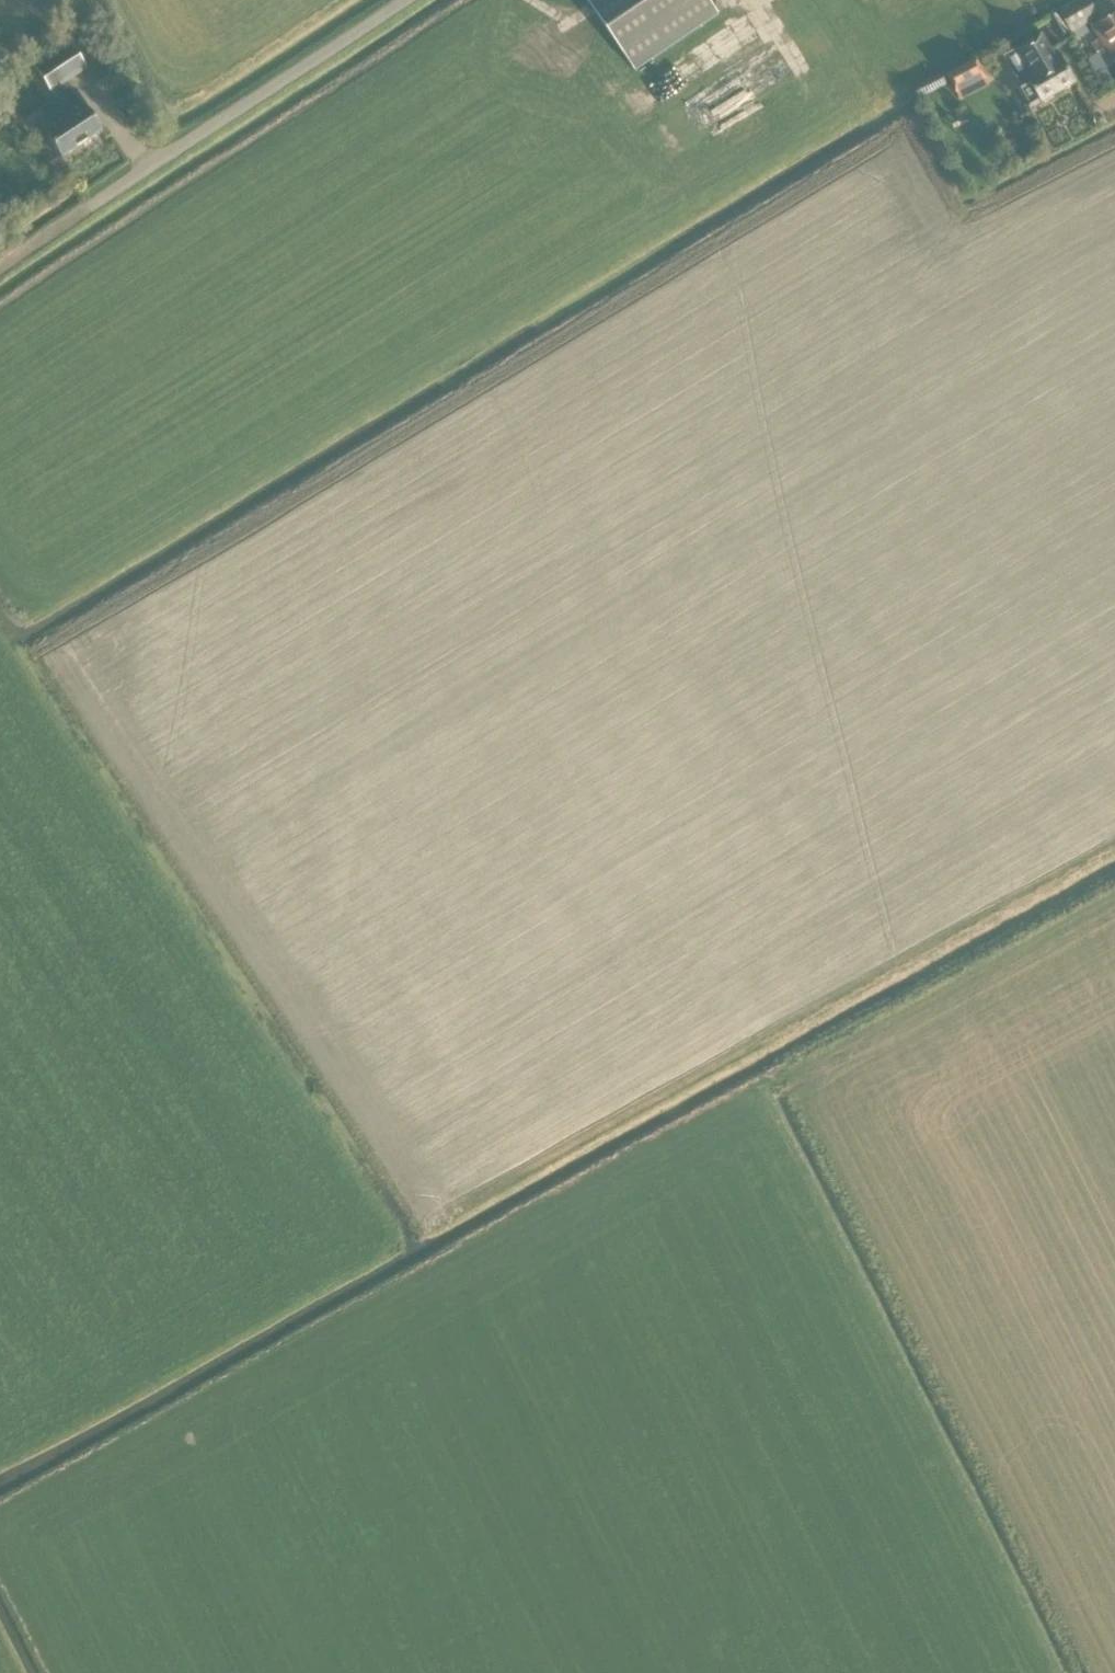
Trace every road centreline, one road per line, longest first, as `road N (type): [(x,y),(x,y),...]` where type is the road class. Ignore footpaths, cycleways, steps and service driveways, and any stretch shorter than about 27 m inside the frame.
road 1 (unclassified): [(0,269),(405,0)]

